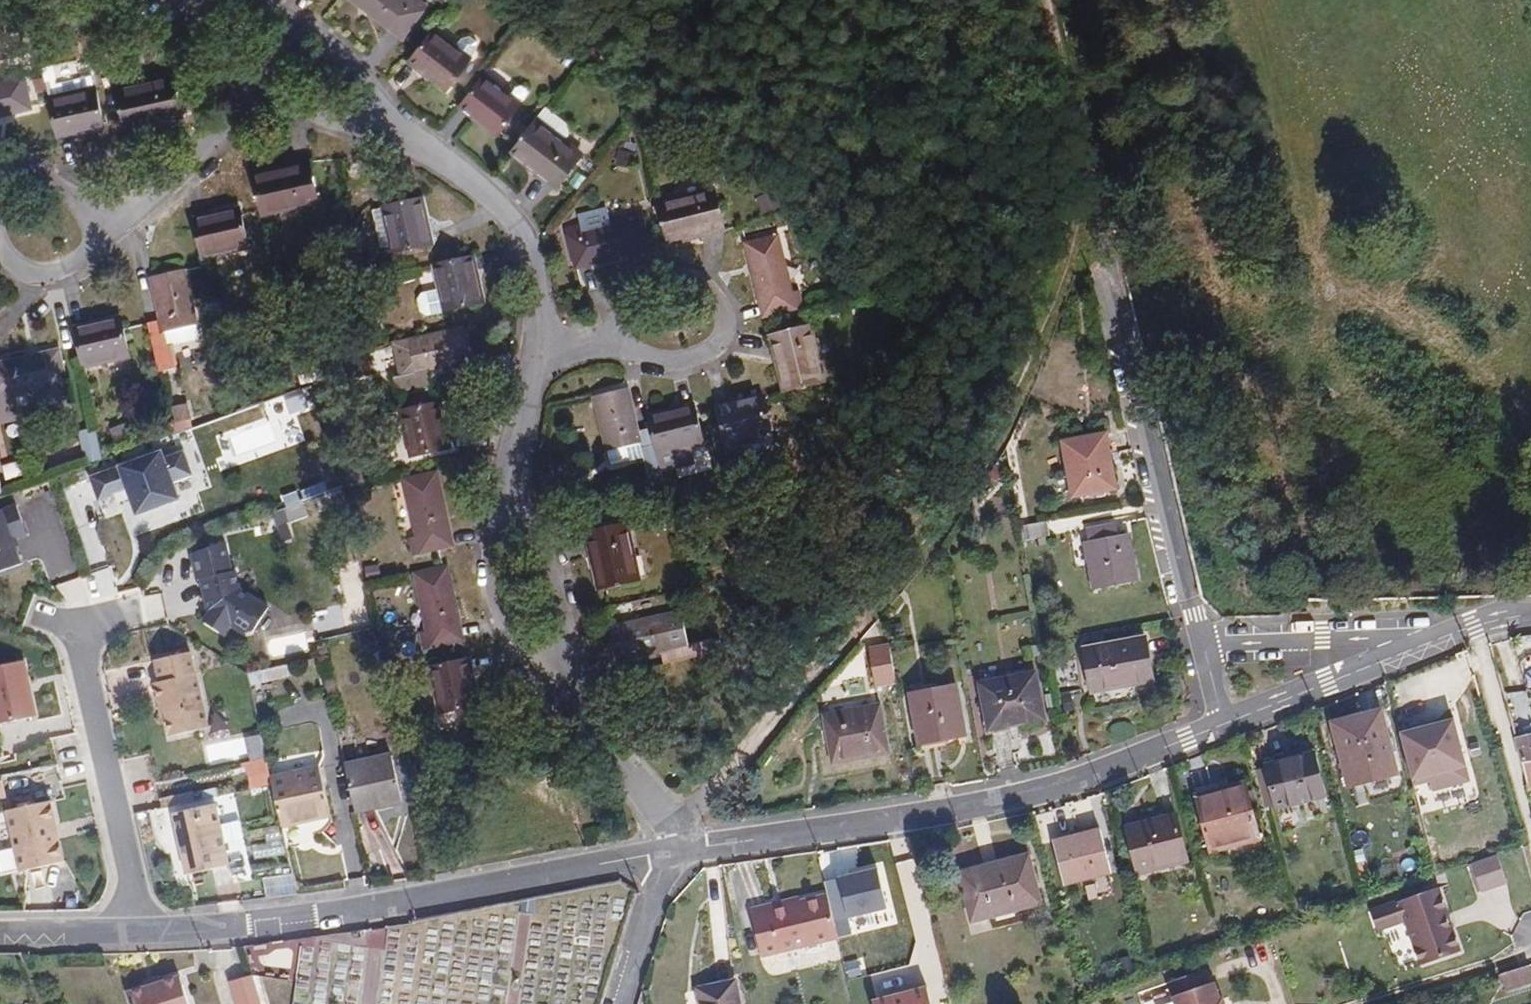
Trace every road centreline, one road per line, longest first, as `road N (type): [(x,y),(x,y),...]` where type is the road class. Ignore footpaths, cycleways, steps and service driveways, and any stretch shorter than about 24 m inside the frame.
road 1 (track): [(677,854),(687,815),(907,563),(999,427),(1028,358),(1073,176)]
road 2 (residential): [(1219,725),(1002,802),(677,854)]
road 3 (residential): [(677,854),(332,917),(144,933)]
road 4 (track): [(1123,363),(1032,0)]
road 5 (residential): [(76,625),(144,933)]
road 6 (residential): [(536,348),(539,305),(517,223),(444,159),(390,127)]
road 7 (residential): [(1474,624),(1193,628)]
road 8 (residential): [(1474,624),(1219,725)]
road 9 (residential): [(1193,628),(1123,363)]
road 10 (residential): [(610,336),(629,306),(672,278),(700,283),(717,298),(719,342),(670,362),(636,354)]
road 11 (residential): [(677,854),(662,812),(554,668)]
road 12 (residential): [(257,91),(108,230)]
road 13 (residential): [(513,504),(493,545),(493,590),(526,656),(554,668)]
road 14 (residential): [(554,668),(563,634),(559,591),(545,549),(513,504)]
road 15 (residential): [(677,854),(651,903),(620,1003)]
road 16 (residential): [(513,504),(520,409),(536,348)]
road 17 (residential): [(144,933),(0,934)]
road 18 (residential): [(257,91),(332,120),(390,127)]
road 19 (residential): [(108,230),(69,268),(43,276),(20,271),(0,249)]
road 20 (residential): [(390,127),(362,80),(304,26)]

